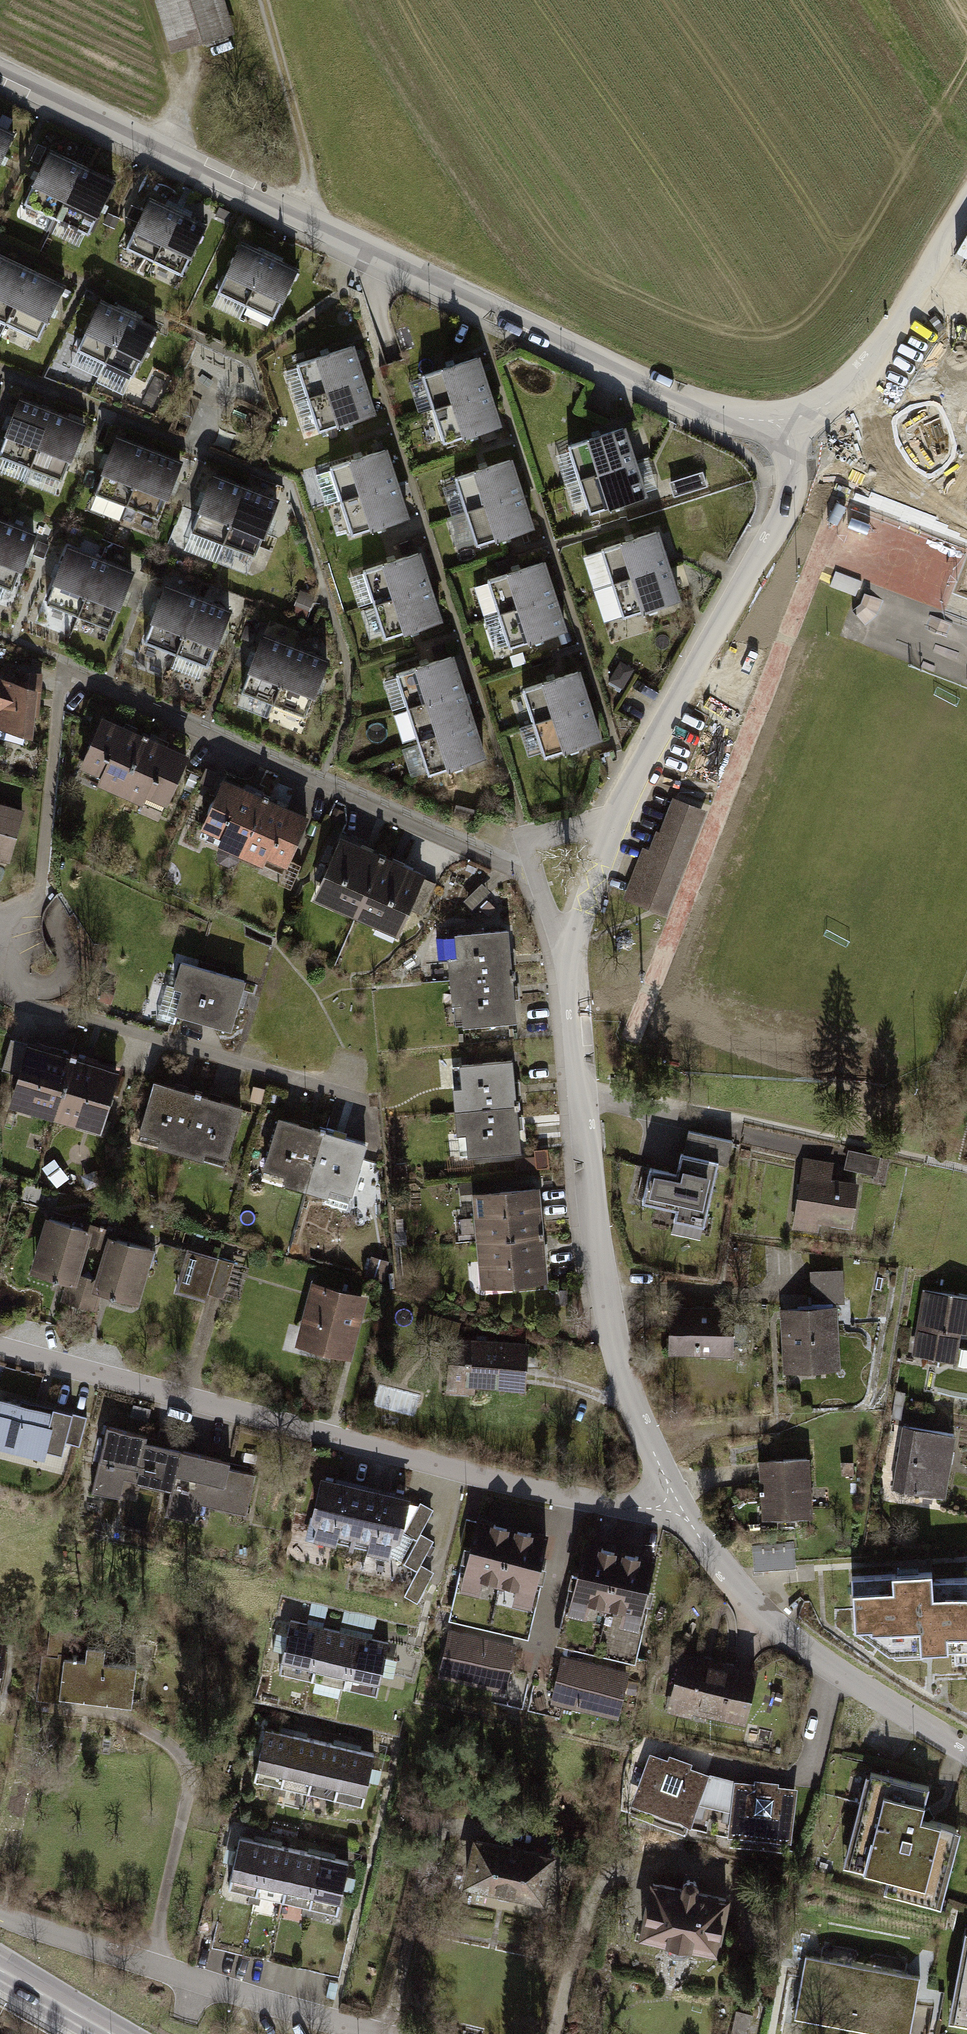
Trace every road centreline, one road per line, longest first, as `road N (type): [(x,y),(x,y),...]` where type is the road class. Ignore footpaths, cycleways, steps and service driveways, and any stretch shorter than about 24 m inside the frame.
road 1 (residential): [(785,421),(789,502),(620,805),(570,956),(590,1199),(621,1361),(678,1503)]
road 2 (residential): [(0,75),(715,412),(785,421)]
road 3 (residential): [(0,1349),(496,1481),(613,1505),(678,1503)]
road 4 (residential): [(76,671),(524,876),(535,873)]
road 5 (residential): [(358,1098),(2,997),(0,968)]
road 6 (residential): [(377,2033),(0,1916)]
road 7 (residential): [(678,1503),(710,1554),(779,1629),(966,1752)]
road 8 (residential): [(966,211),(891,335),(848,387),(785,421)]
road 9 (track): [(264,0),(309,167),(309,220)]
road 10 (primary): [(110,2033),(0,1967)]

